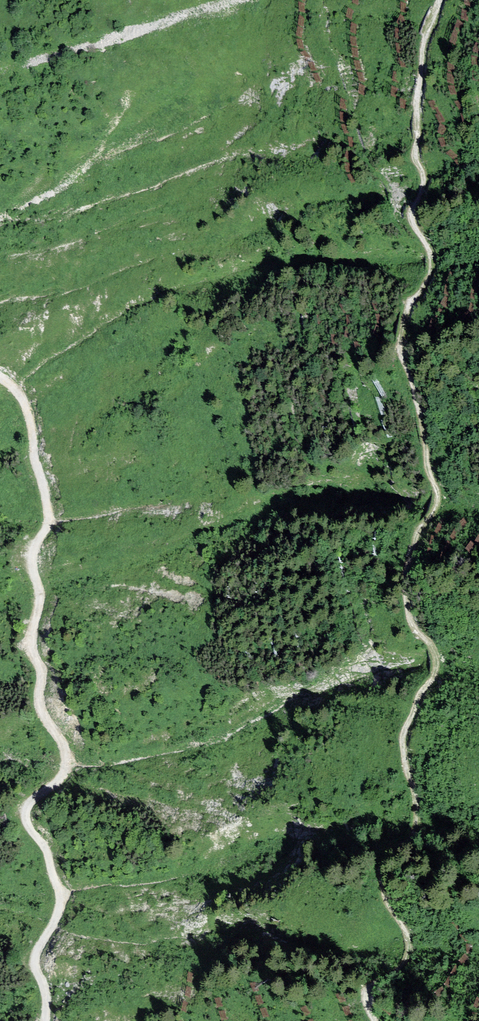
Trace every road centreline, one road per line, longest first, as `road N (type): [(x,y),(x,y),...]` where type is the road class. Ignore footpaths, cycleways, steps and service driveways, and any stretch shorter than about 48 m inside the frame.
road 1 (track): [(439,0),(416,97),(424,181),(411,218),(431,265),(399,331),(438,490),(404,585),(407,612),(437,665),(401,738),(416,828),(380,873),(410,951),(366,992),(374,1020)]
road 2 (track): [(0,378),(26,408),(46,500),(48,527),(32,562),(40,596),(30,643),(41,672),(39,707),(65,759),(62,776),(25,816),(60,899),(35,960),(45,1020)]

